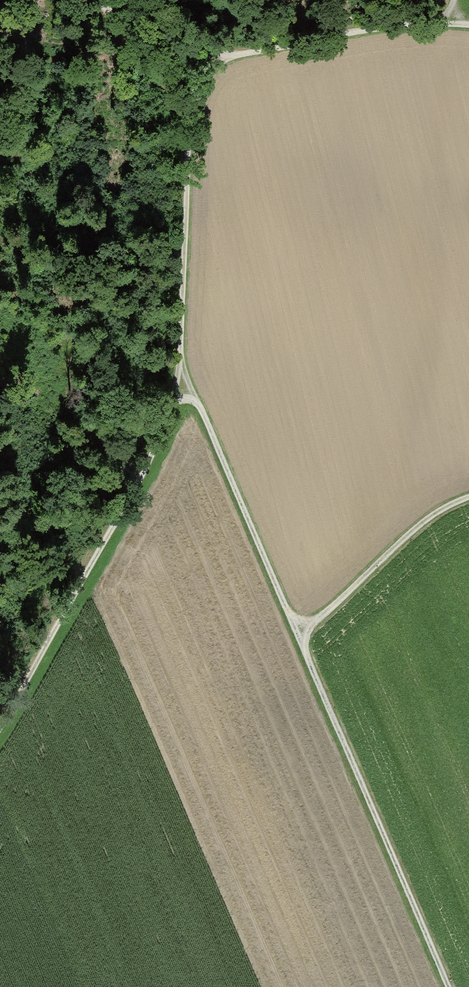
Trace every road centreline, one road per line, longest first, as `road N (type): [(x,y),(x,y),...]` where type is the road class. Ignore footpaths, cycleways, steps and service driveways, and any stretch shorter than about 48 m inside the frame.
road 1 (track): [(219,55),(197,82),(193,103),(180,360),(298,633)]
road 2 (track): [(468,498),(445,506),(298,633),(449,986)]
road 3 (track): [(180,360),(148,461),(0,724)]
road 4 (track): [(468,27),(366,31),(219,55)]
road 5 (track): [(101,0),(162,41),(219,55)]

